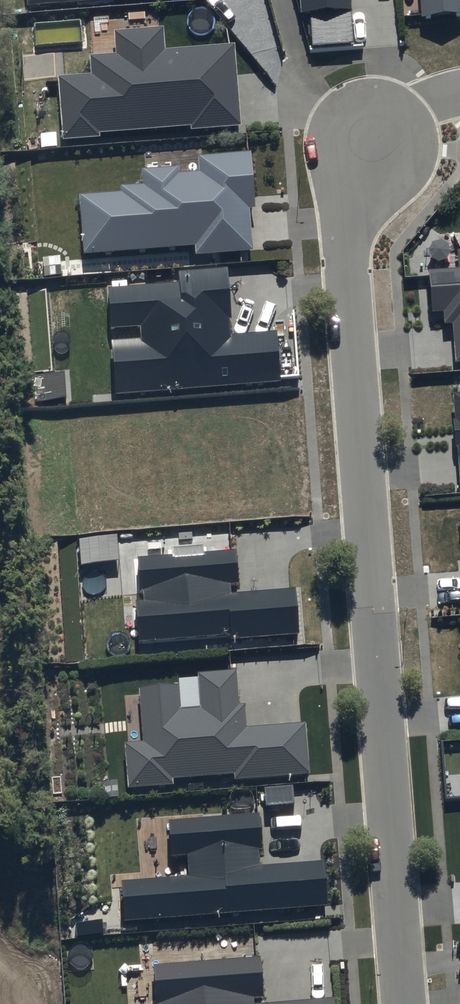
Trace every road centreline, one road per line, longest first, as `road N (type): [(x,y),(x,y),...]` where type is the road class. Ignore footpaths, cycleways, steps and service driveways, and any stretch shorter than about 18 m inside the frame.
road 1 (residential): [(459,94),(378,143),(355,174),(345,247),(401,1003)]

